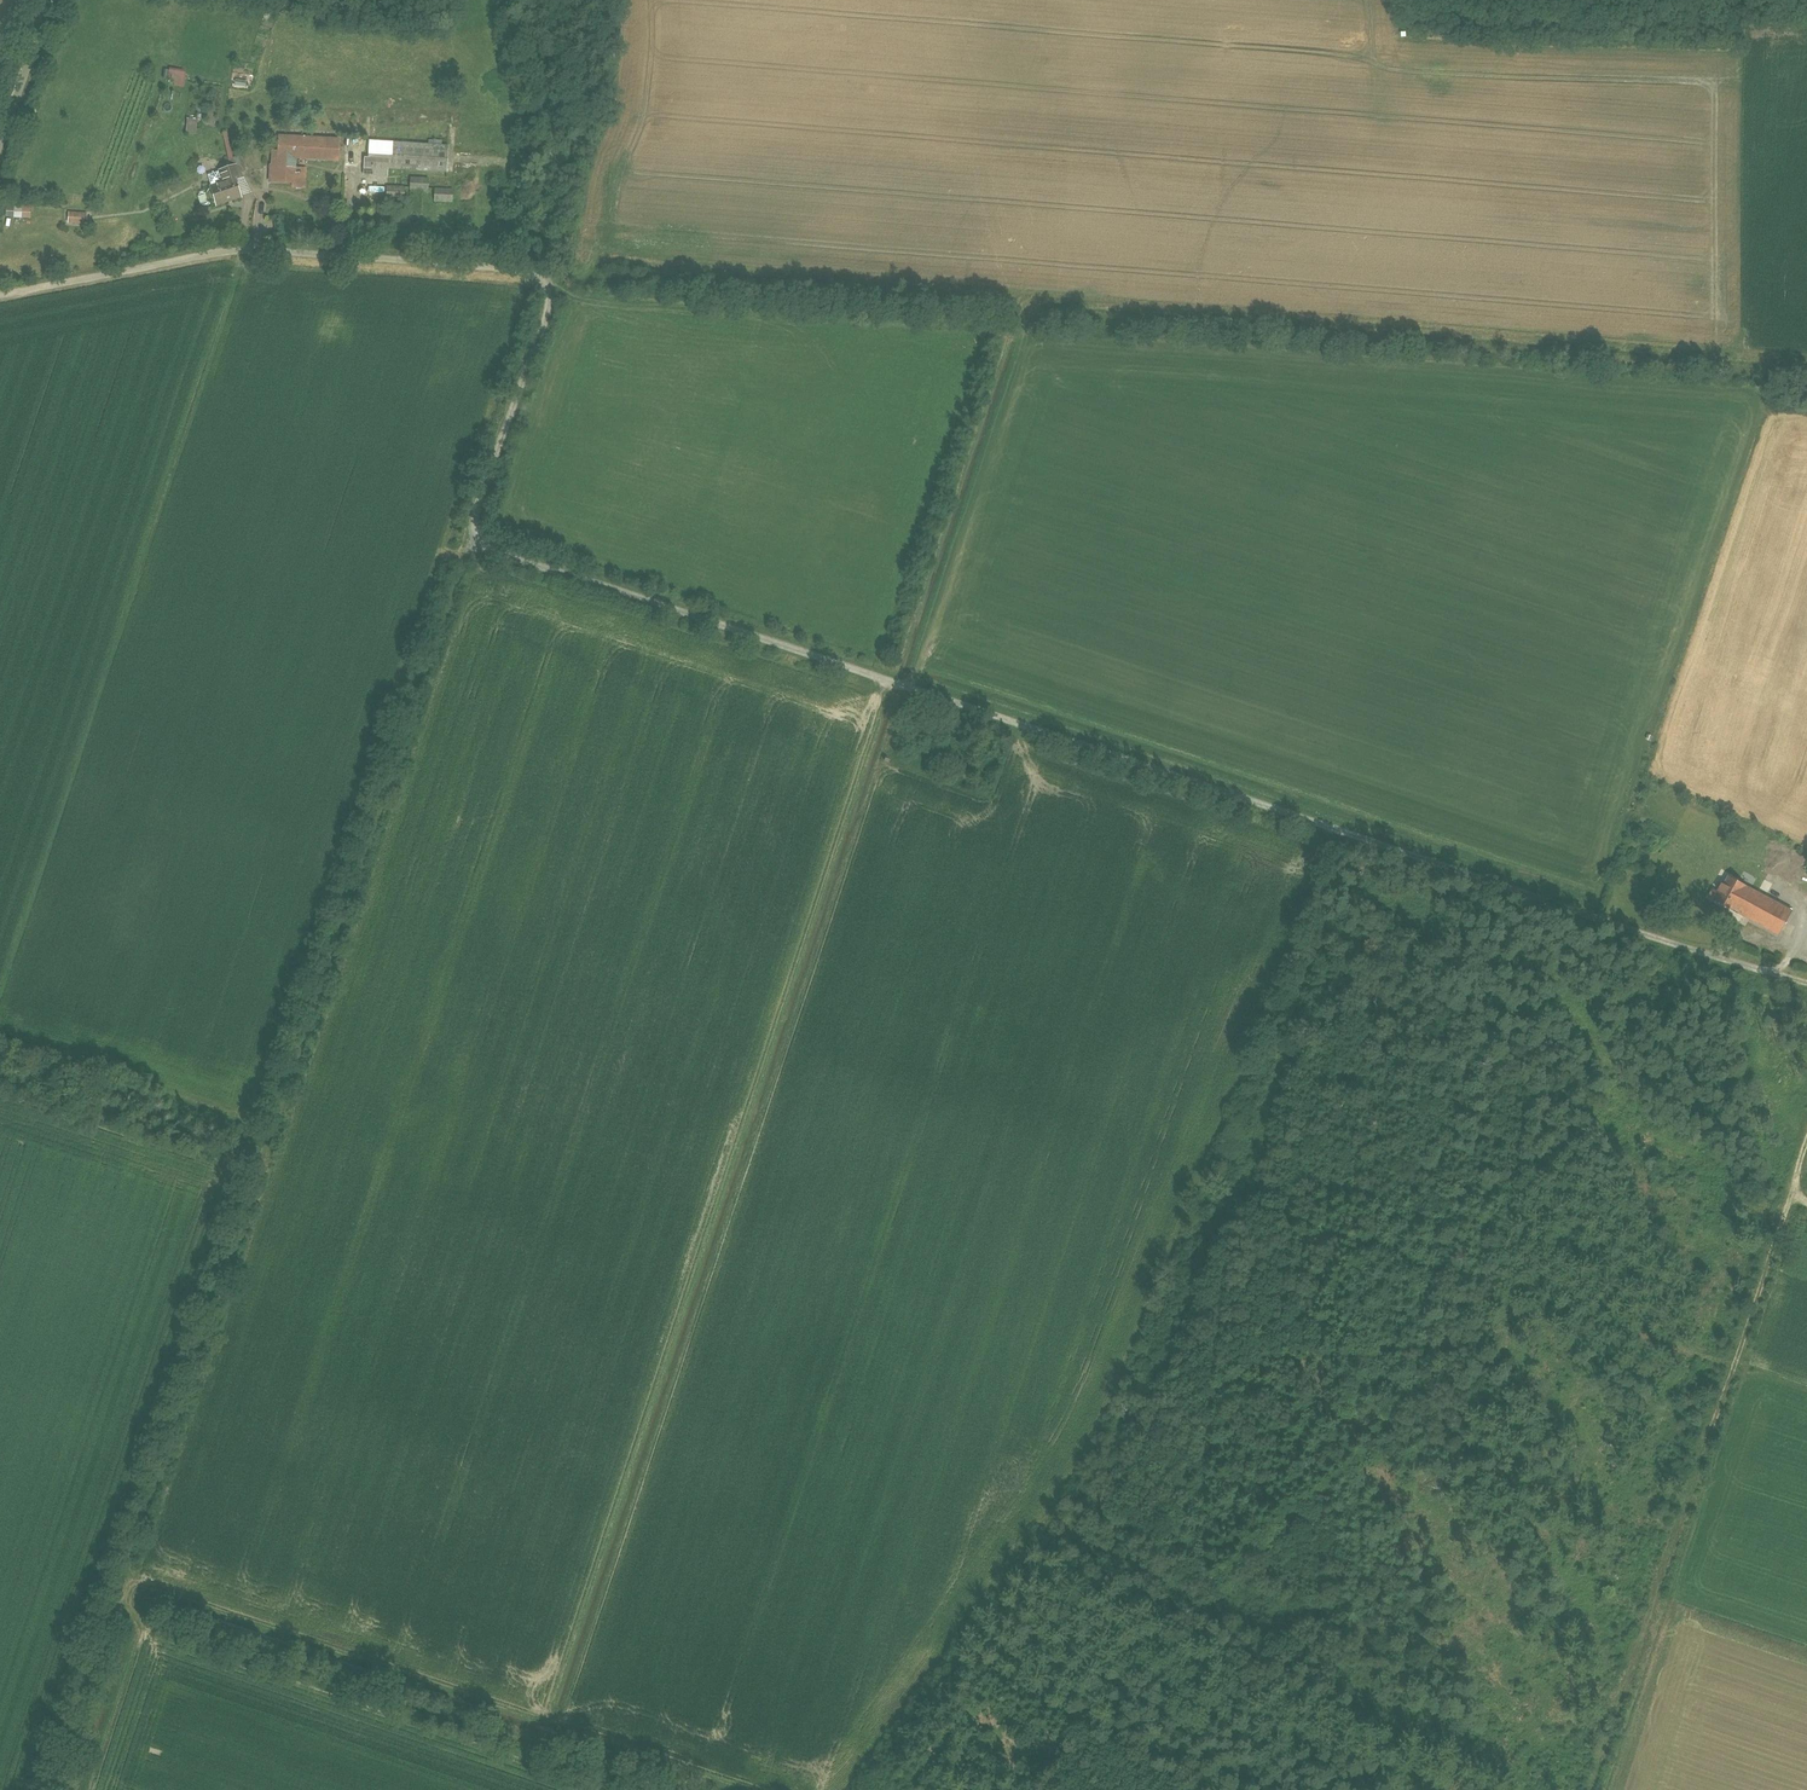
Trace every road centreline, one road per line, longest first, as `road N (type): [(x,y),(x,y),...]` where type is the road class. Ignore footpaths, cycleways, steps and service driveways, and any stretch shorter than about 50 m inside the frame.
road 1 (unclassified): [(1751,958),(486,538),(476,514),(552,293),(551,280),(531,265),(245,242),(0,288)]
road 2 (track): [(479,533),(461,562),(54,1789)]
road 3 (track): [(126,1572),(779,1789)]
road 4 (unclassified): [(52,0),(0,145)]

